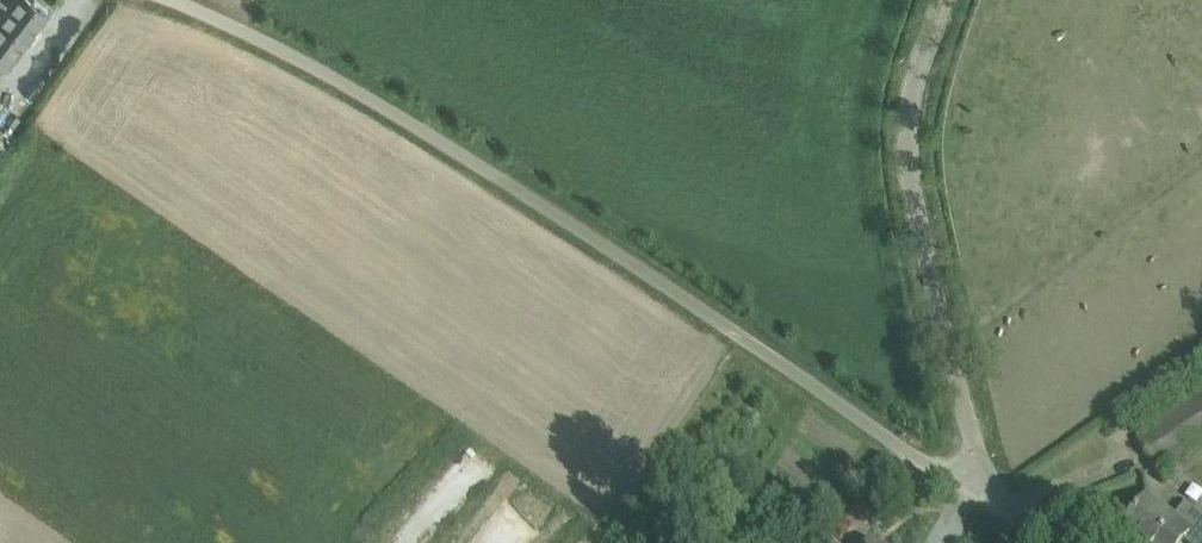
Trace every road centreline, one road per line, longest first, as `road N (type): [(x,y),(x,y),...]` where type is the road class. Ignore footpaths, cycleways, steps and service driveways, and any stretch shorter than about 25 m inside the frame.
road 1 (unclassified): [(978,491),(360,97),(173,0)]
road 2 (unclassified): [(978,491),(907,206),(900,143),(910,74),(939,0)]

